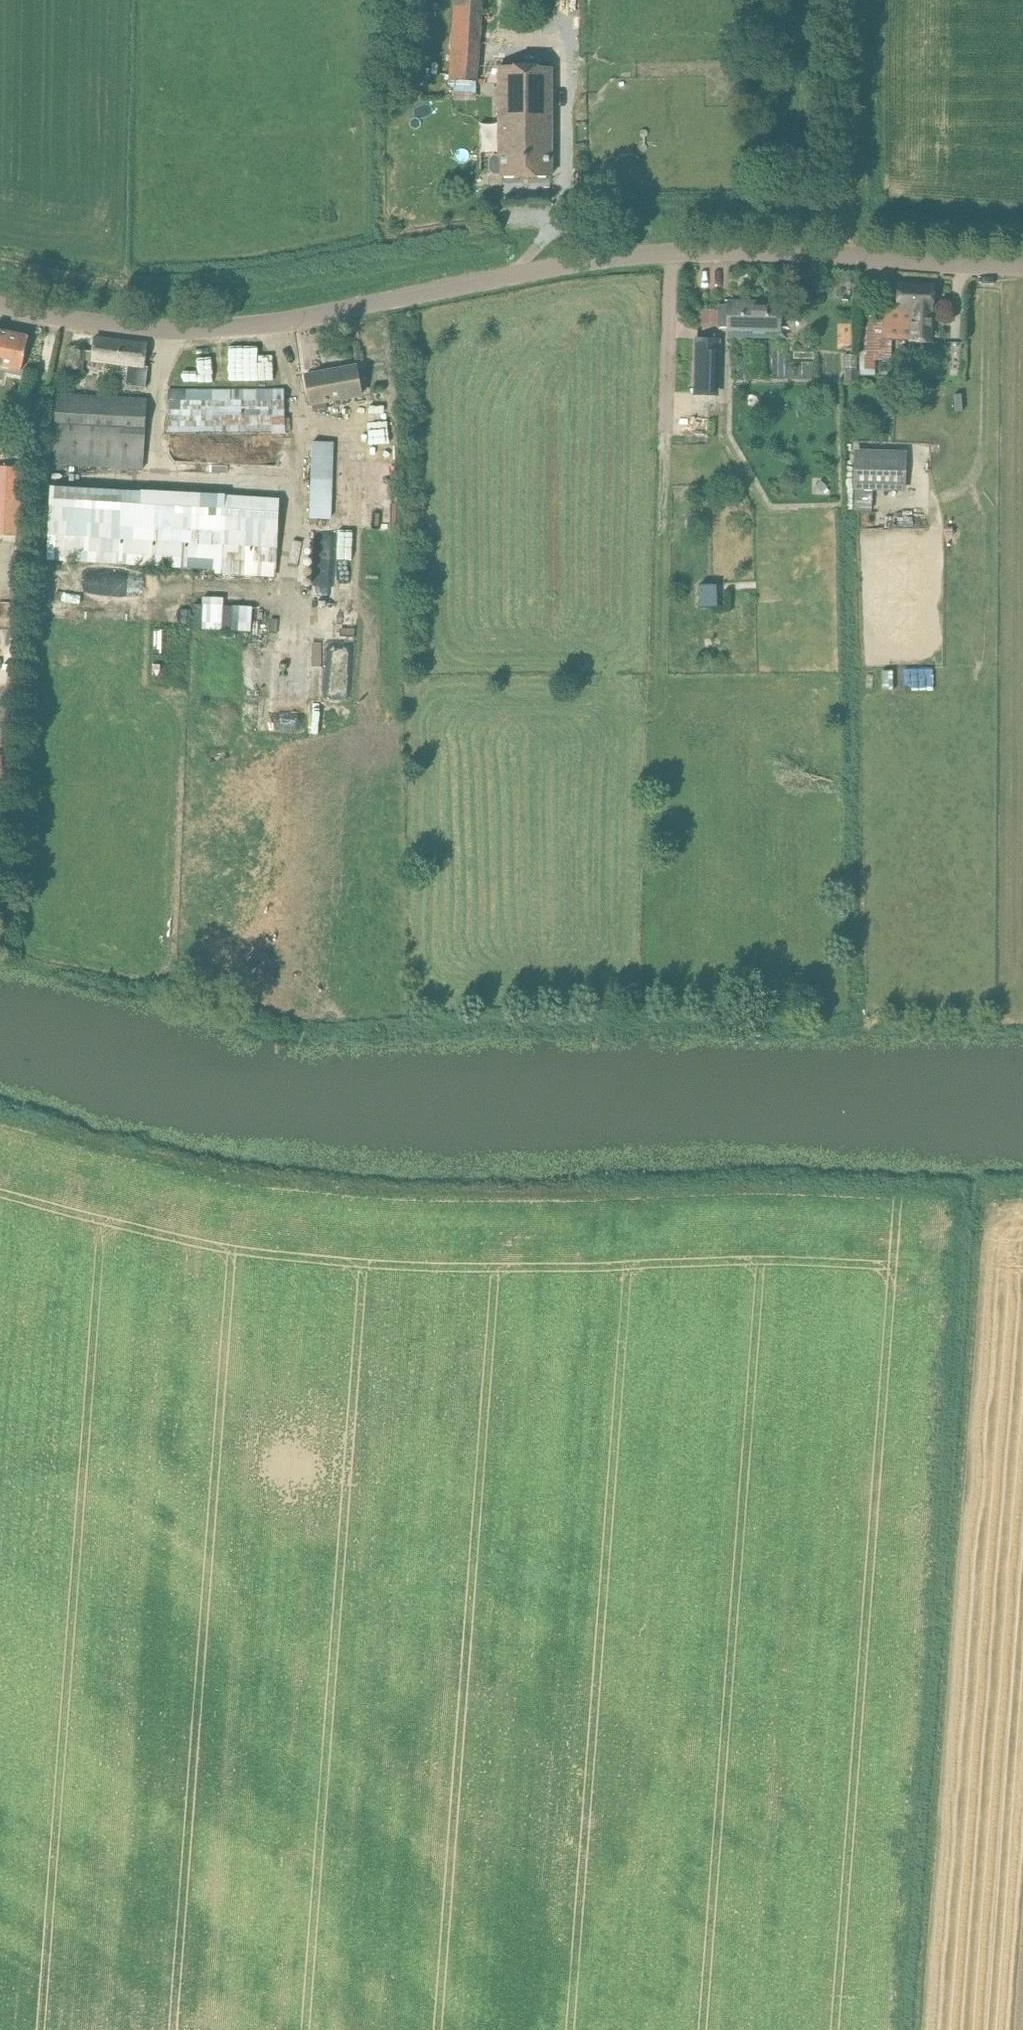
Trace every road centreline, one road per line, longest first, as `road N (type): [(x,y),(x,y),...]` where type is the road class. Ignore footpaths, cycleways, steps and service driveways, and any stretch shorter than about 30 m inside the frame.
road 1 (unclassified): [(1022,261),(679,254),(469,275),(275,314),(98,318),(0,300)]

